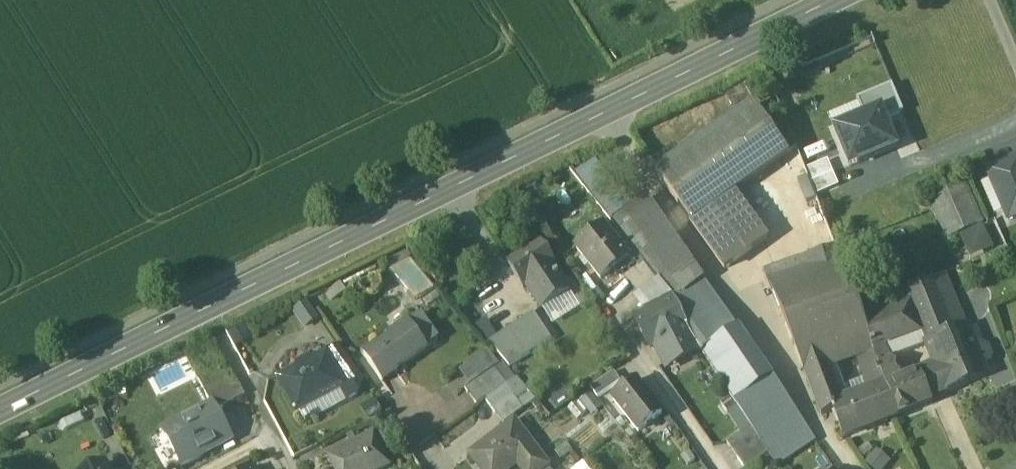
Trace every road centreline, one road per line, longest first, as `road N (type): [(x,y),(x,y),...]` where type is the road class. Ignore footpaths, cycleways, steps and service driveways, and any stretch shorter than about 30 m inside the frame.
road 1 (secondary): [(839,0),(0,414)]
road 2 (residential): [(613,299),(644,363),(720,468)]

